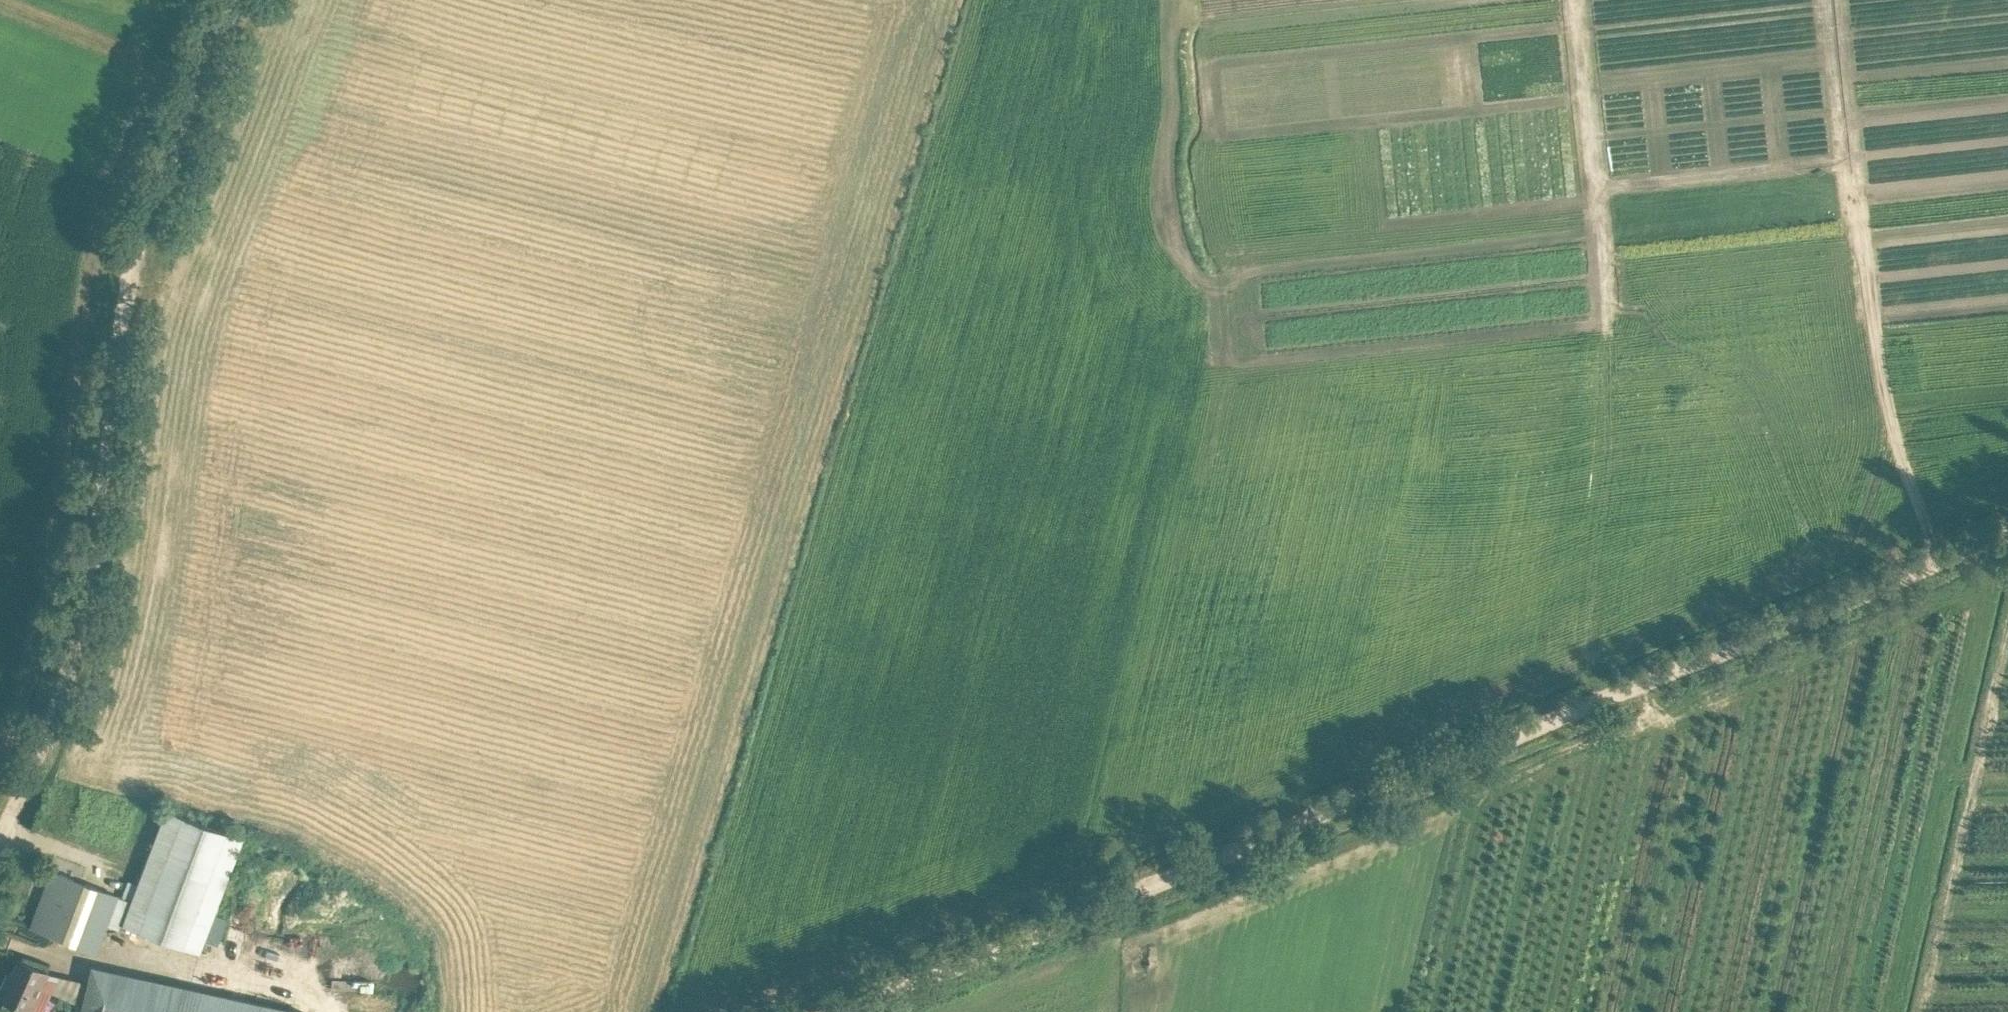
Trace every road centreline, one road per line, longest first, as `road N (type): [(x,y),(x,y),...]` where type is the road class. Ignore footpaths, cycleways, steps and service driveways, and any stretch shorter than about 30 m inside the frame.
road 1 (track): [(843,1011),(2007,533)]
road 2 (track): [(235,0),(141,248),(88,587),(42,746)]

